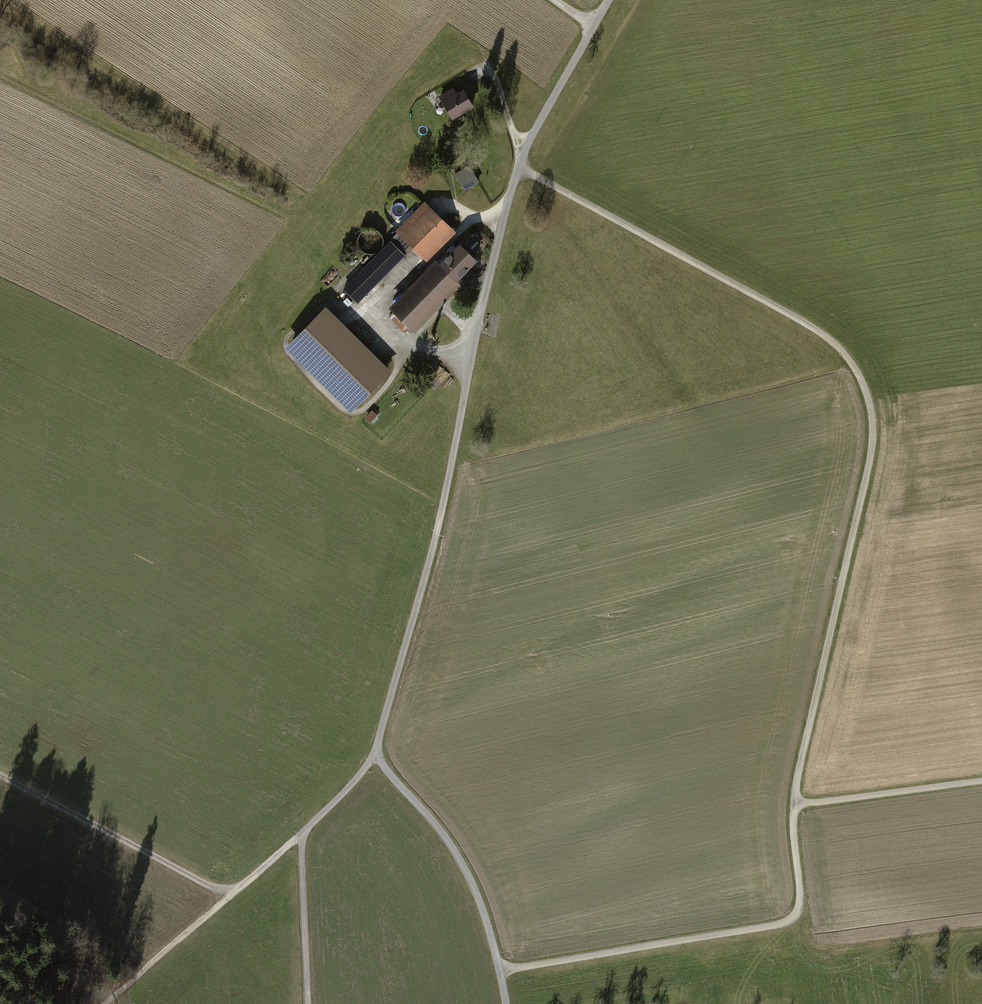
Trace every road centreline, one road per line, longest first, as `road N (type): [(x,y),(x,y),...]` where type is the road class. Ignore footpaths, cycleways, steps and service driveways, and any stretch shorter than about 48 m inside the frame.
road 1 (track): [(795,805),(869,472),(874,418),(860,373),(823,334),(518,170)]
road 2 (track): [(593,26),(518,170),(443,506),(376,754)]
road 3 (track): [(500,972),(774,924),(795,914),(799,895),(795,805),(981,780)]
road 4 (track): [(303,835),(104,1003)]
road 5 (track): [(0,776),(231,895)]
road 6 (track): [(376,754),(466,871),(500,972)]
road 7 (track): [(303,835),(308,1003)]

